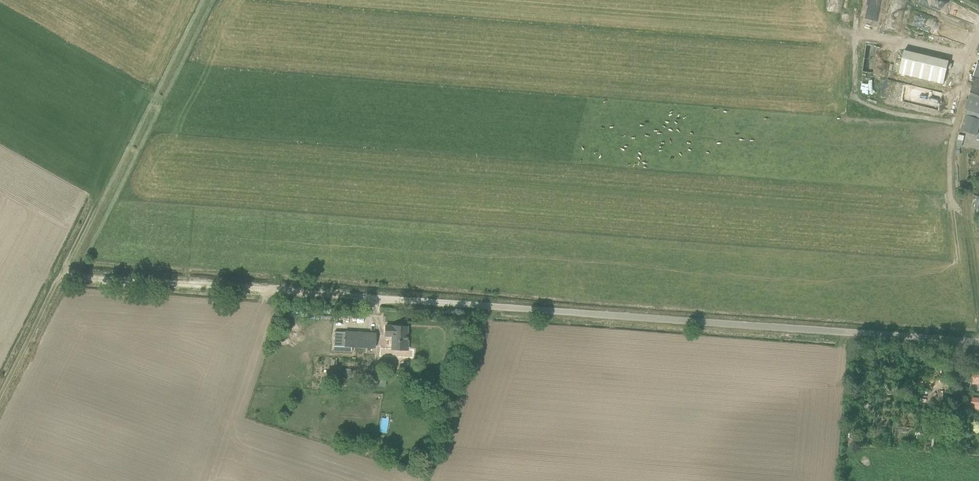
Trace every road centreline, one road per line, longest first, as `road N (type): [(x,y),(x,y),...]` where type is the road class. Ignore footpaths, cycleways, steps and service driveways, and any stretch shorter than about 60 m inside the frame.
road 1 (unclassified): [(978,342),(368,297)]
road 2 (track): [(368,297),(64,273)]
road 3 (track): [(64,273),(0,401)]

